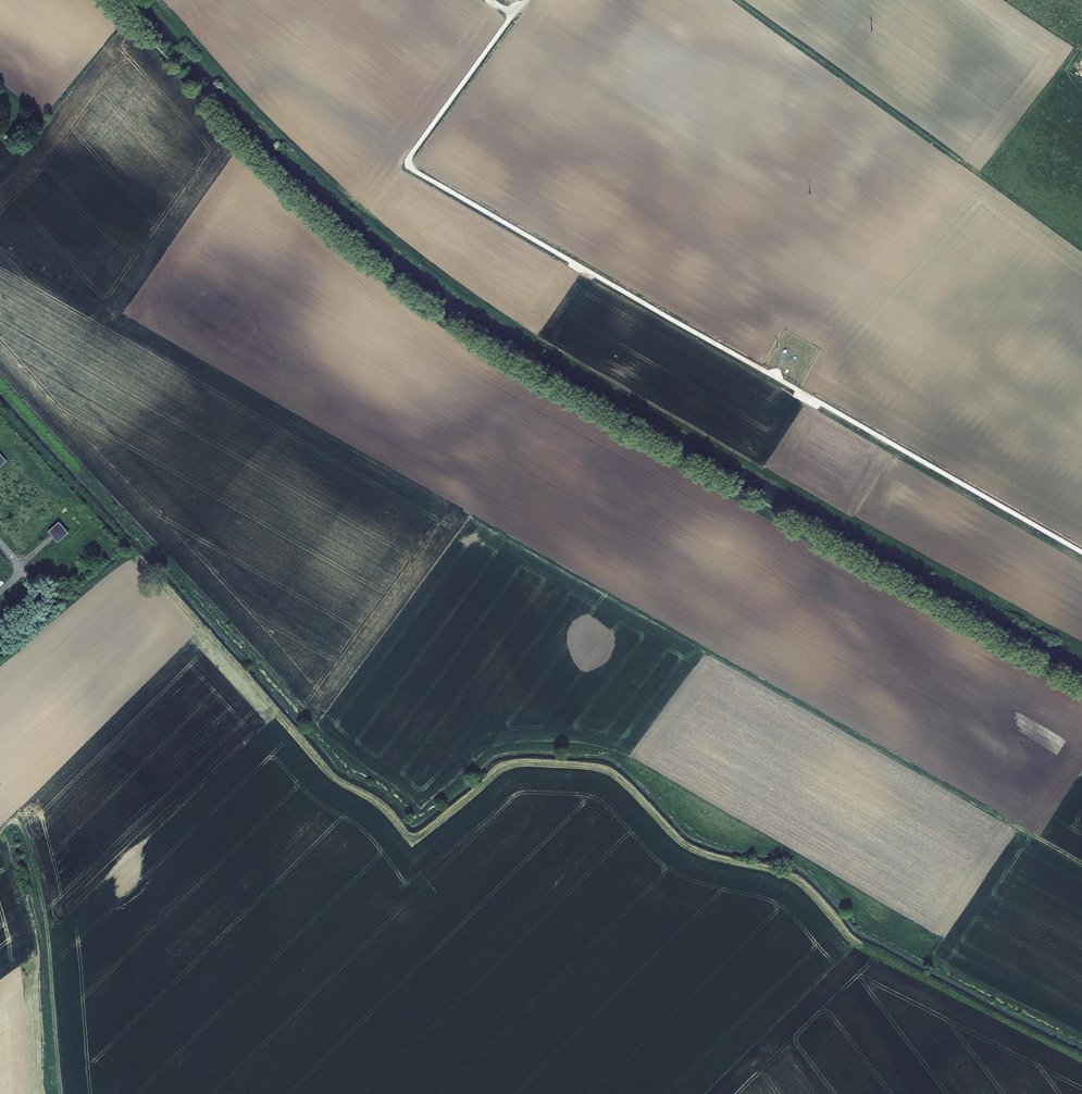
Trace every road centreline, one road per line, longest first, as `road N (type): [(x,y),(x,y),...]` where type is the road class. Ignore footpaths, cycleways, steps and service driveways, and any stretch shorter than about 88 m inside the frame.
road 1 (track): [(1081,552),(410,168),(412,154),(513,14),(493,0)]
road 2 (track): [(470,516),(1081,862)]

